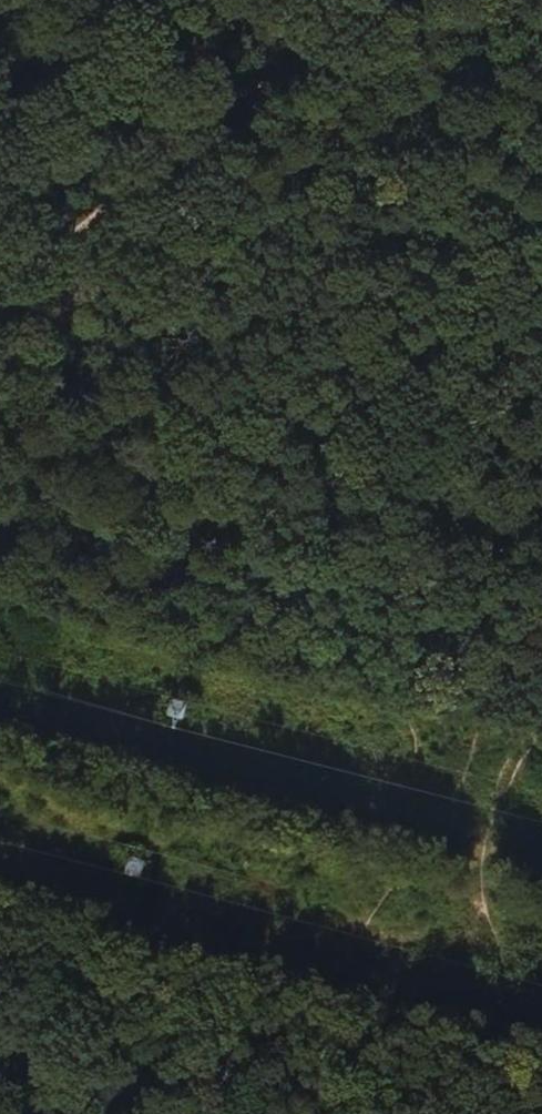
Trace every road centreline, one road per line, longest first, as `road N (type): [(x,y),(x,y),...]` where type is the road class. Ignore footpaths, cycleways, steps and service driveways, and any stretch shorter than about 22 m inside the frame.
road 1 (track): [(0,310),(386,0)]

